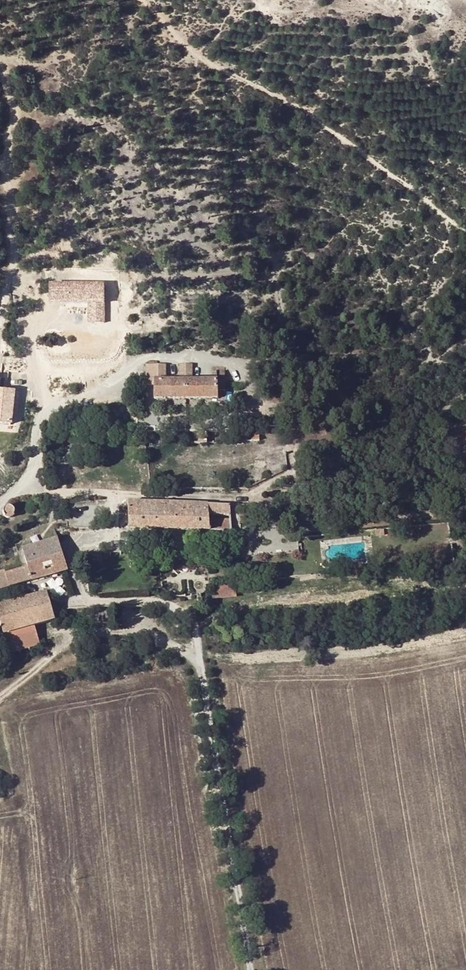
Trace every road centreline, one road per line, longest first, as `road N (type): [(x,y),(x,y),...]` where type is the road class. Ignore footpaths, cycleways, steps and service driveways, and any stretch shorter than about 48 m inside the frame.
road 1 (track): [(47,401),(19,323),(0,67)]
road 2 (track): [(197,676),(248,969)]
road 3 (track): [(0,695),(74,633),(140,628),(179,648),(197,676)]

